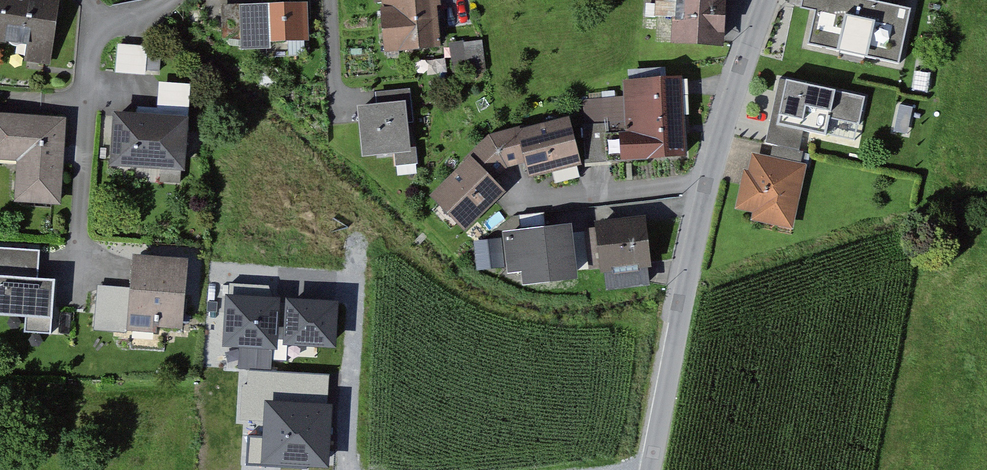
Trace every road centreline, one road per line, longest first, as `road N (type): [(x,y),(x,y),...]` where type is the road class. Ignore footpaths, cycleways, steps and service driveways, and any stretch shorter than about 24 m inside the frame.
road 1 (residential): [(654,469),(714,182),(774,0)]
road 2 (residential): [(350,469),(364,233)]

